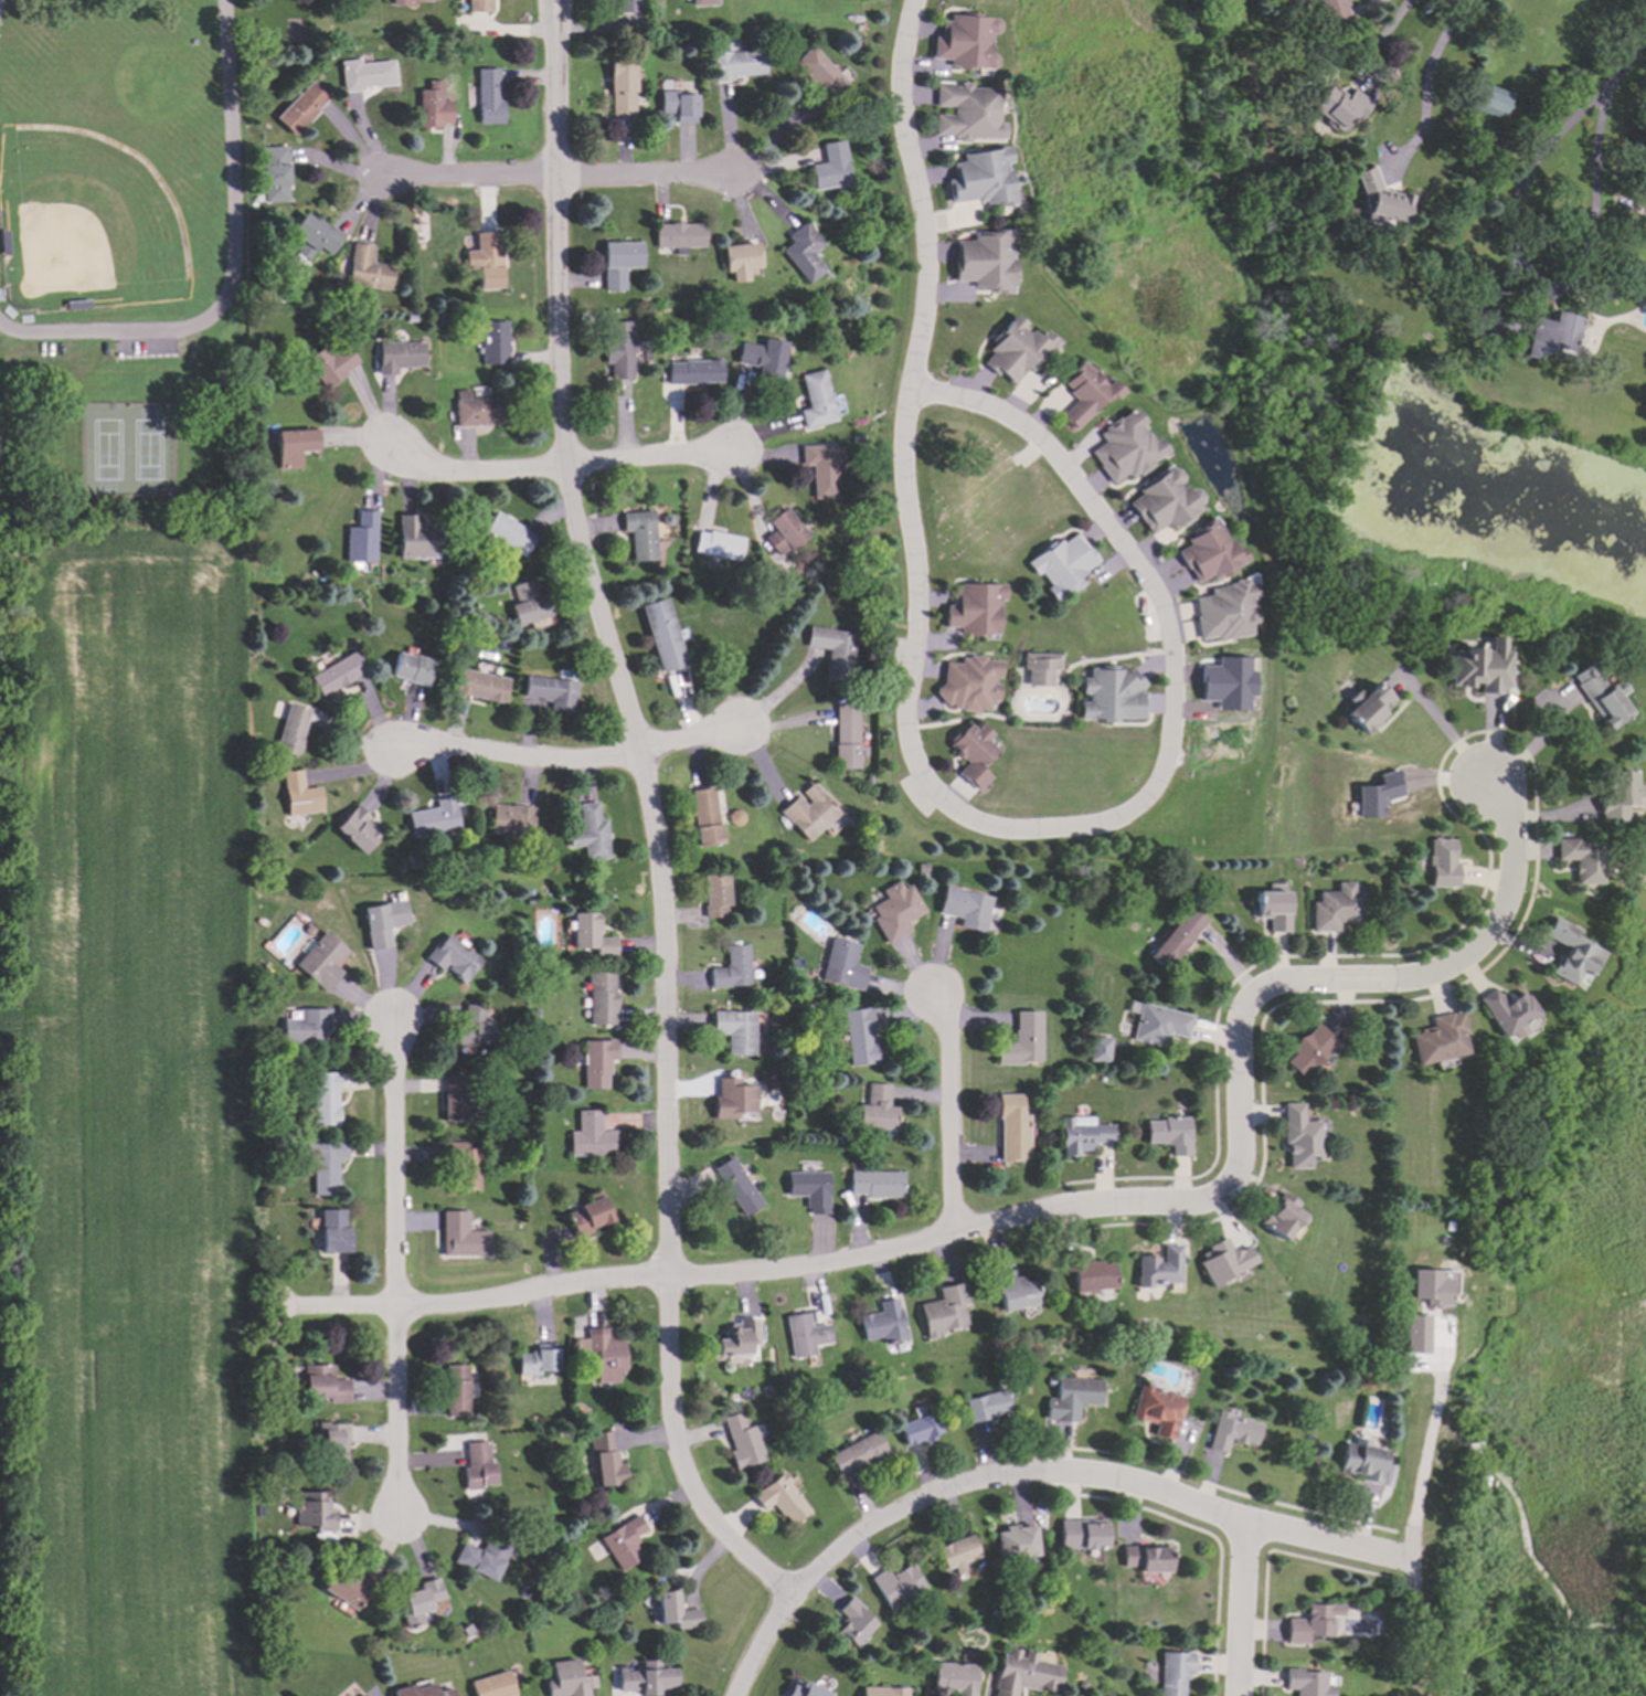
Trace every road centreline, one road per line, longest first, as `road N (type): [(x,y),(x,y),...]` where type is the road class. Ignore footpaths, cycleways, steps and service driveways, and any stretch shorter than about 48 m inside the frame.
road 1 (residential): [(552,0),(566,474),(640,757),(676,1438),(709,1519),(792,1600)]
road 2 (residential): [(304,1314),(496,1304),(581,1283),(869,1258),(951,1229),(1084,1201),(1182,1200),(1222,1188),(1239,1162),(1233,1027),(1246,996),(1275,982),(1429,972),(1480,937),(1506,881),(1505,831),(1483,776)]
road 3 (residential): [(910,393),(906,476),(920,626),(911,739),(928,781),(966,815),(1018,834),(1105,827),(1145,810),(1167,775),(1176,718),(1171,645),(1156,596),(1058,454),(1019,421),(910,393)]
road 4 (residential): [(1400,1561),(1249,1527),(1175,1493),(1080,1473),(980,1480),(878,1520),(792,1600),(742,1695)]
road 5 (residential): [(394,1024),(396,1518)]
road 6 (residential): [(917,0),(903,56),(903,107),(927,263),(910,393)]
road 7 (residential): [(391,448),(436,474),(566,474),(734,455)]
road 8 (residential): [(384,183),(733,178)]
road 9 (residential): [(399,753),(438,745),(561,766),(640,757),(740,729)]
road 10 (residential): [(951,1229),(944,1030),(934,995)]
road 11 (residential): [(1249,1527),(1242,1695)]

